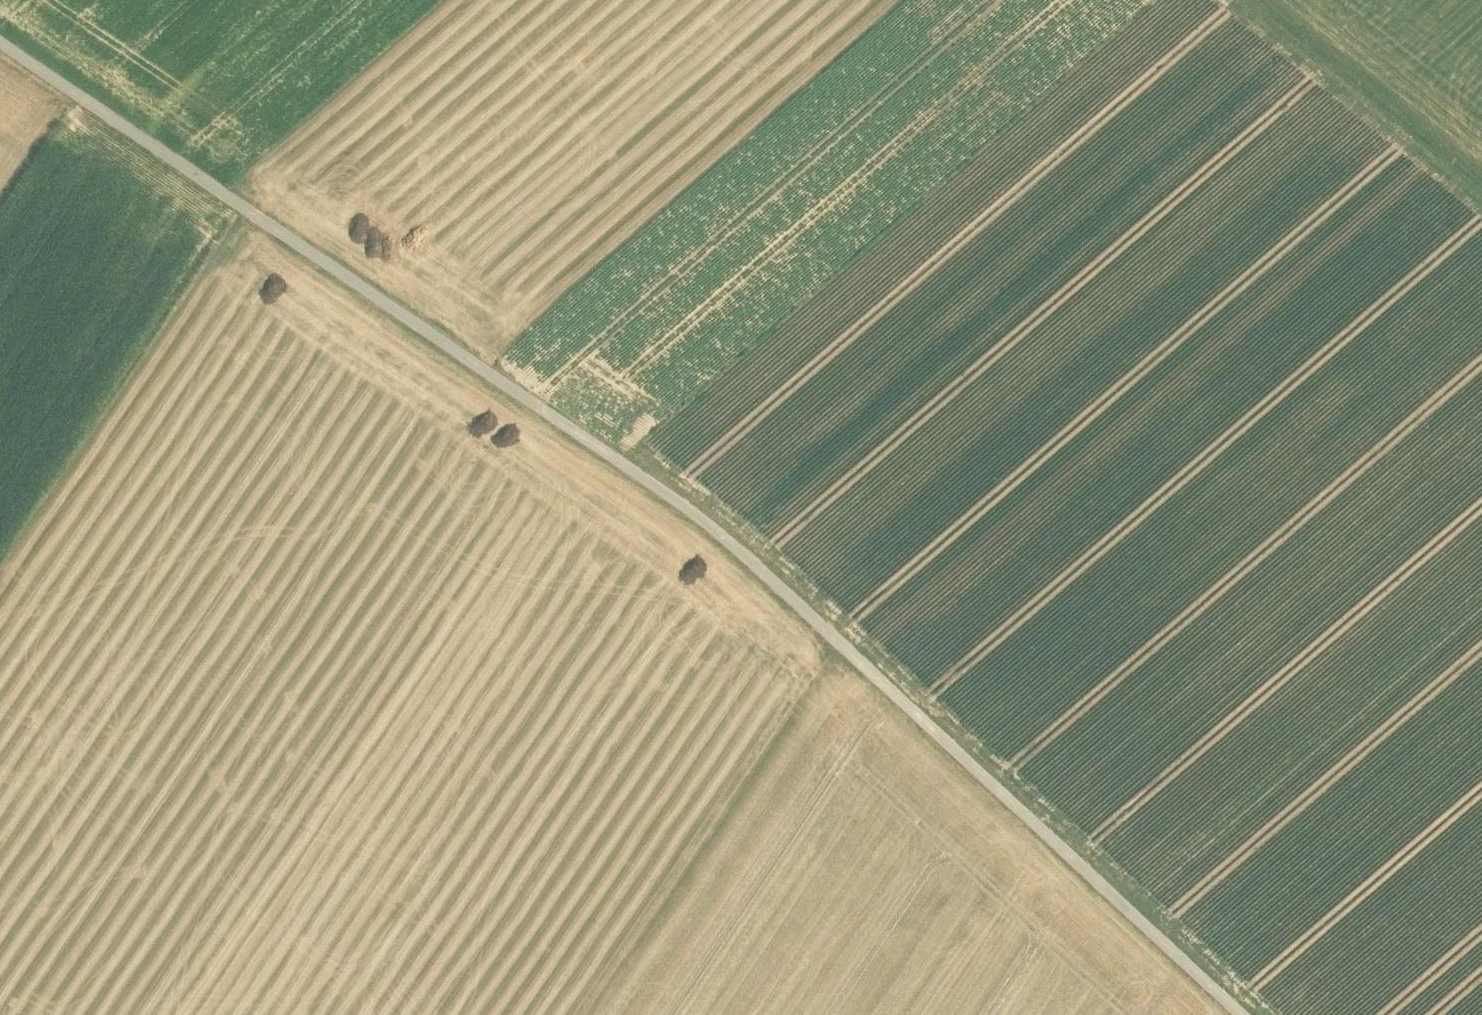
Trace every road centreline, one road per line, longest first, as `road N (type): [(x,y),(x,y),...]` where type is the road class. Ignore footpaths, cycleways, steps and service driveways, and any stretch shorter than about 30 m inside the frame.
road 1 (track): [(1243,1014),(708,522),(0,42)]
road 2 (track): [(1251,0),(1481,184)]

